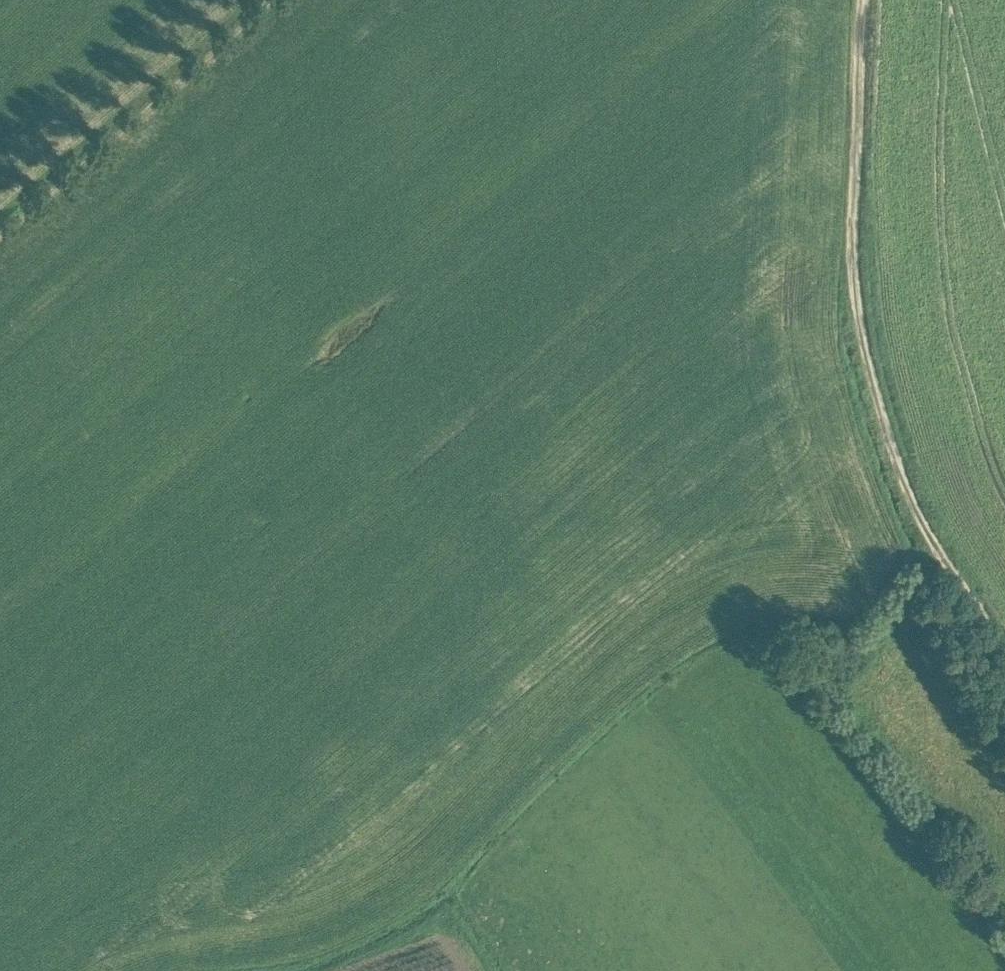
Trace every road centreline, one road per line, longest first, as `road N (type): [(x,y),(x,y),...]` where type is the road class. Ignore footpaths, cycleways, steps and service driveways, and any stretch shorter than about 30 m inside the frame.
road 1 (track): [(1004,651),(861,365),(868,0)]
road 2 (track): [(0,241),(282,0)]

